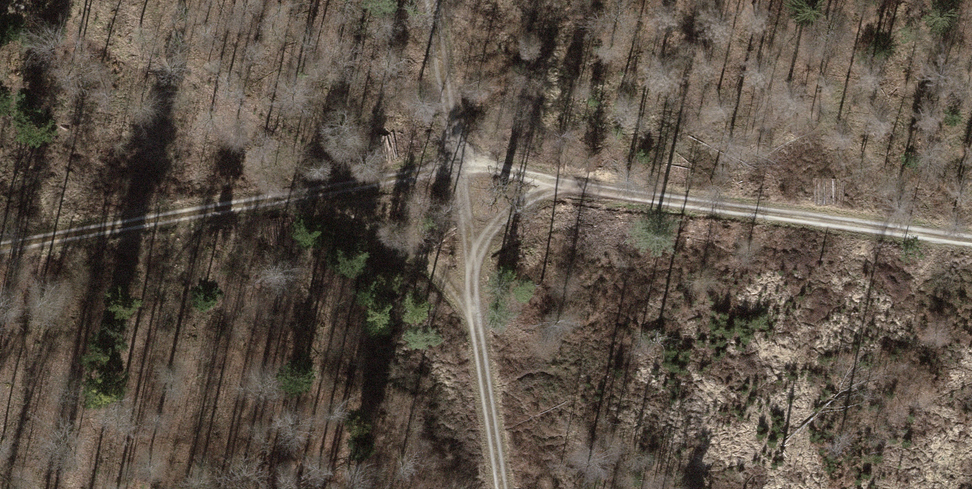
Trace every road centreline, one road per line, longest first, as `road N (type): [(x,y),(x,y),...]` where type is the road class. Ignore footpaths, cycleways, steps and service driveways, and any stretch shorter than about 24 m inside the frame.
road 1 (track): [(0,248),(451,165),(611,187)]
road 2 (track): [(478,319),(497,252),(551,210),(611,187),(971,239)]
road 3 (track): [(432,0),(503,488)]
road 4 (track): [(478,319),(430,268),(364,227),(267,199)]

